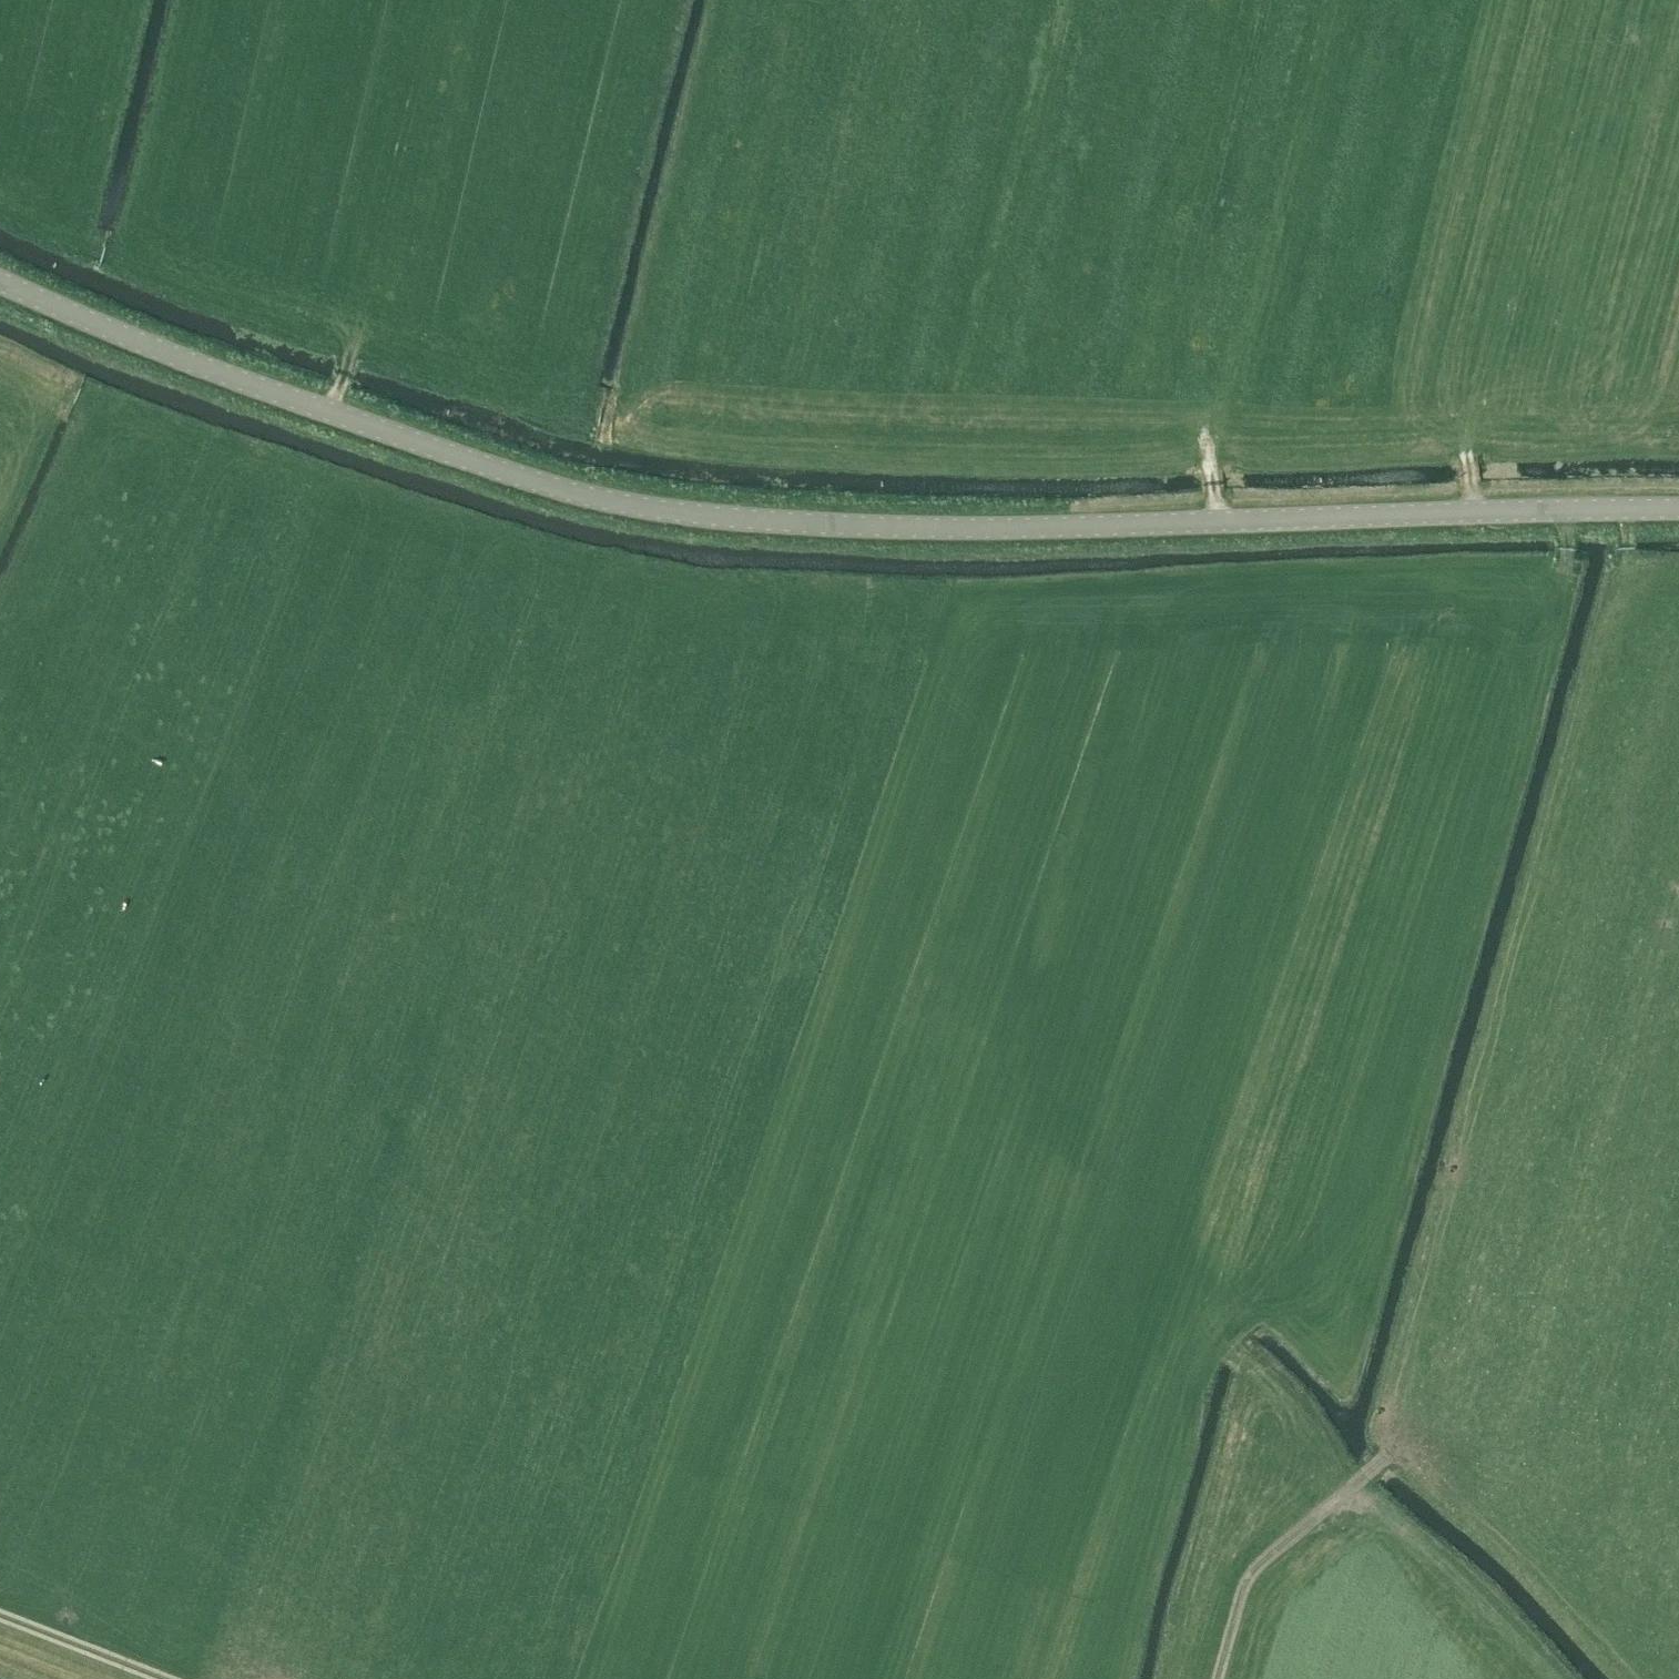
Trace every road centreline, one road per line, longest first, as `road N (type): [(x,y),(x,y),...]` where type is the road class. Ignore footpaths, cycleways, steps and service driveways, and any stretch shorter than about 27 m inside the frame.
road 1 (tertiary): [(0,280),(141,341),(365,418),(581,486),(719,511),(893,519),(1678,501)]
road 2 (track): [(1218,1678),(1254,1569),(1390,1456)]
road 3 (track): [(0,1619),(156,1678)]

